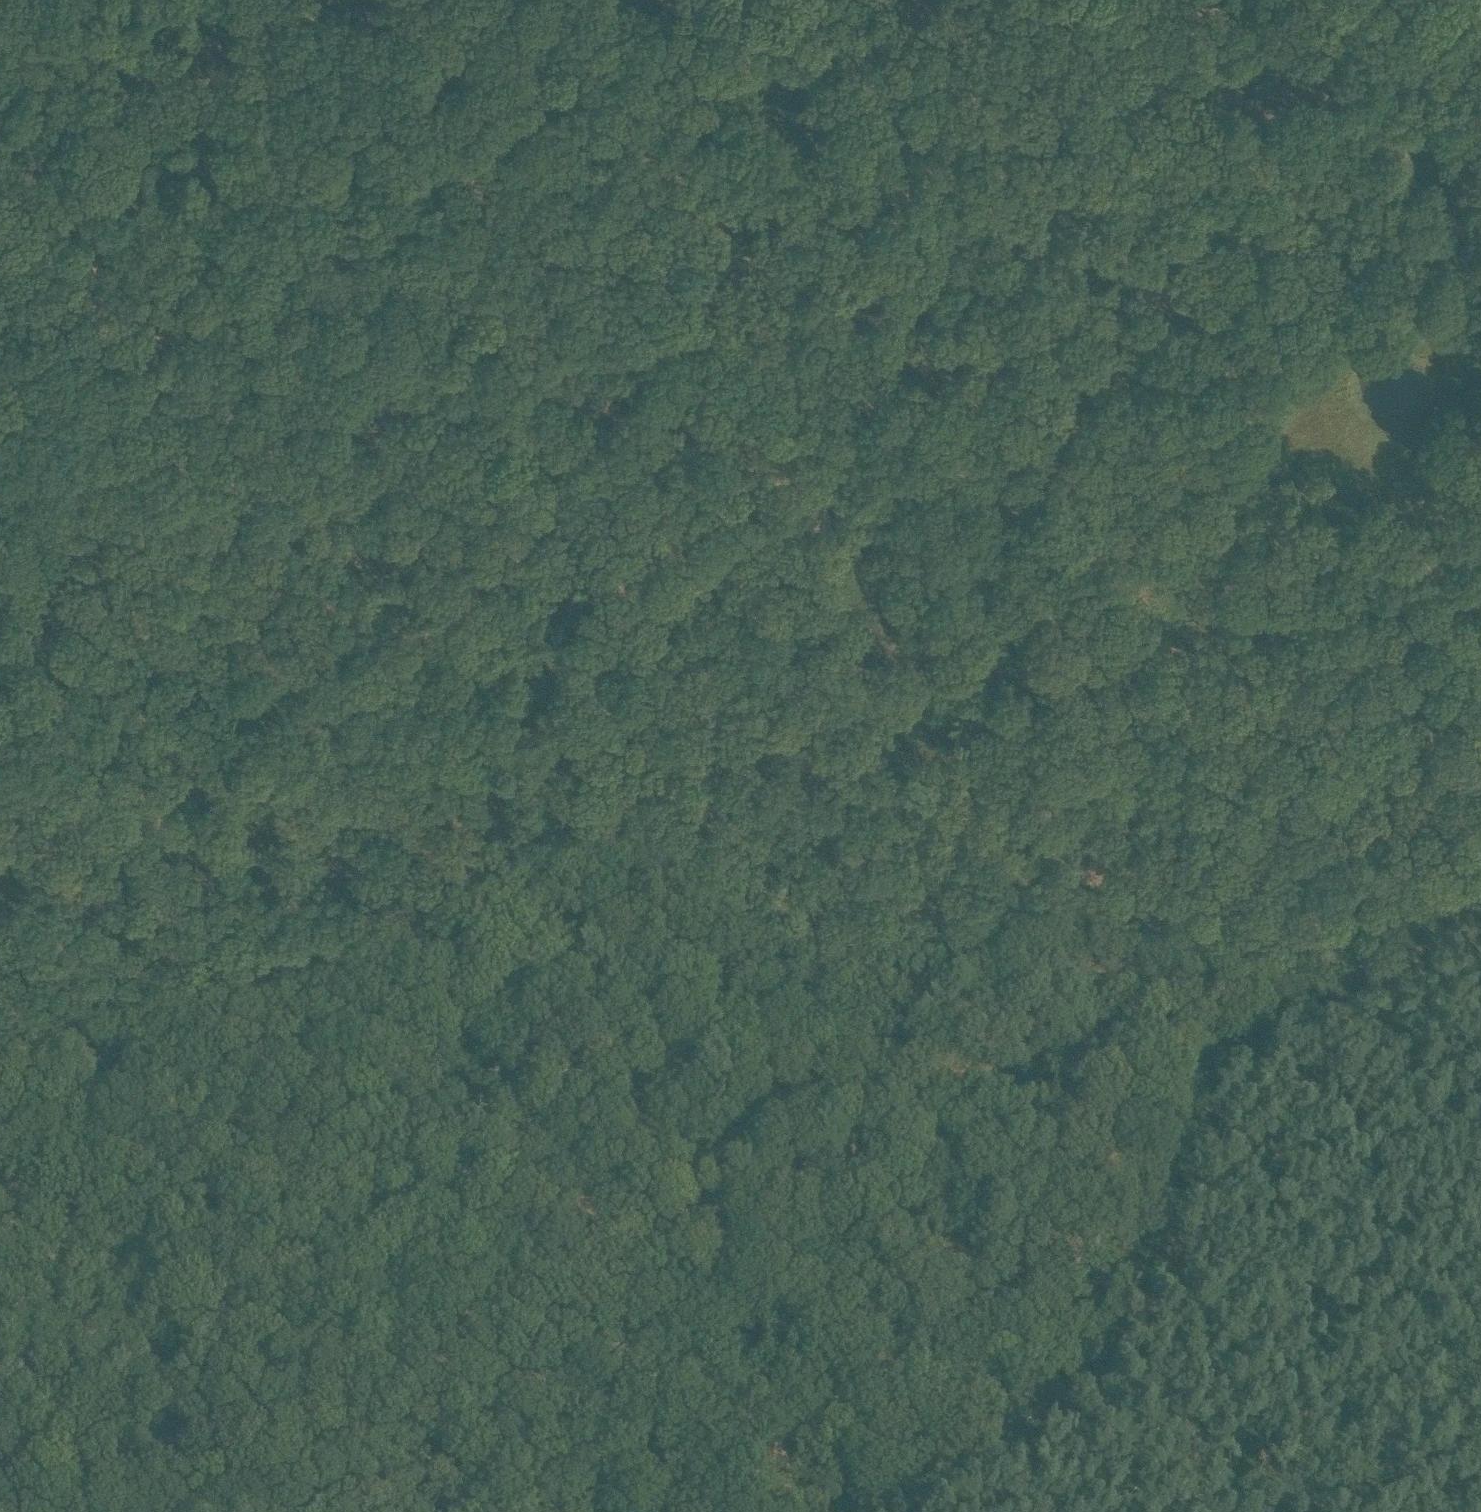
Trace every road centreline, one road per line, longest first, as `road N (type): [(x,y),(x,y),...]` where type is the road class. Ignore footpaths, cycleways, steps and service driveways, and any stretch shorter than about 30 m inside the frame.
road 1 (track): [(1480,881),(1221,1109),(1128,1313),(1017,1465),(924,1511)]

